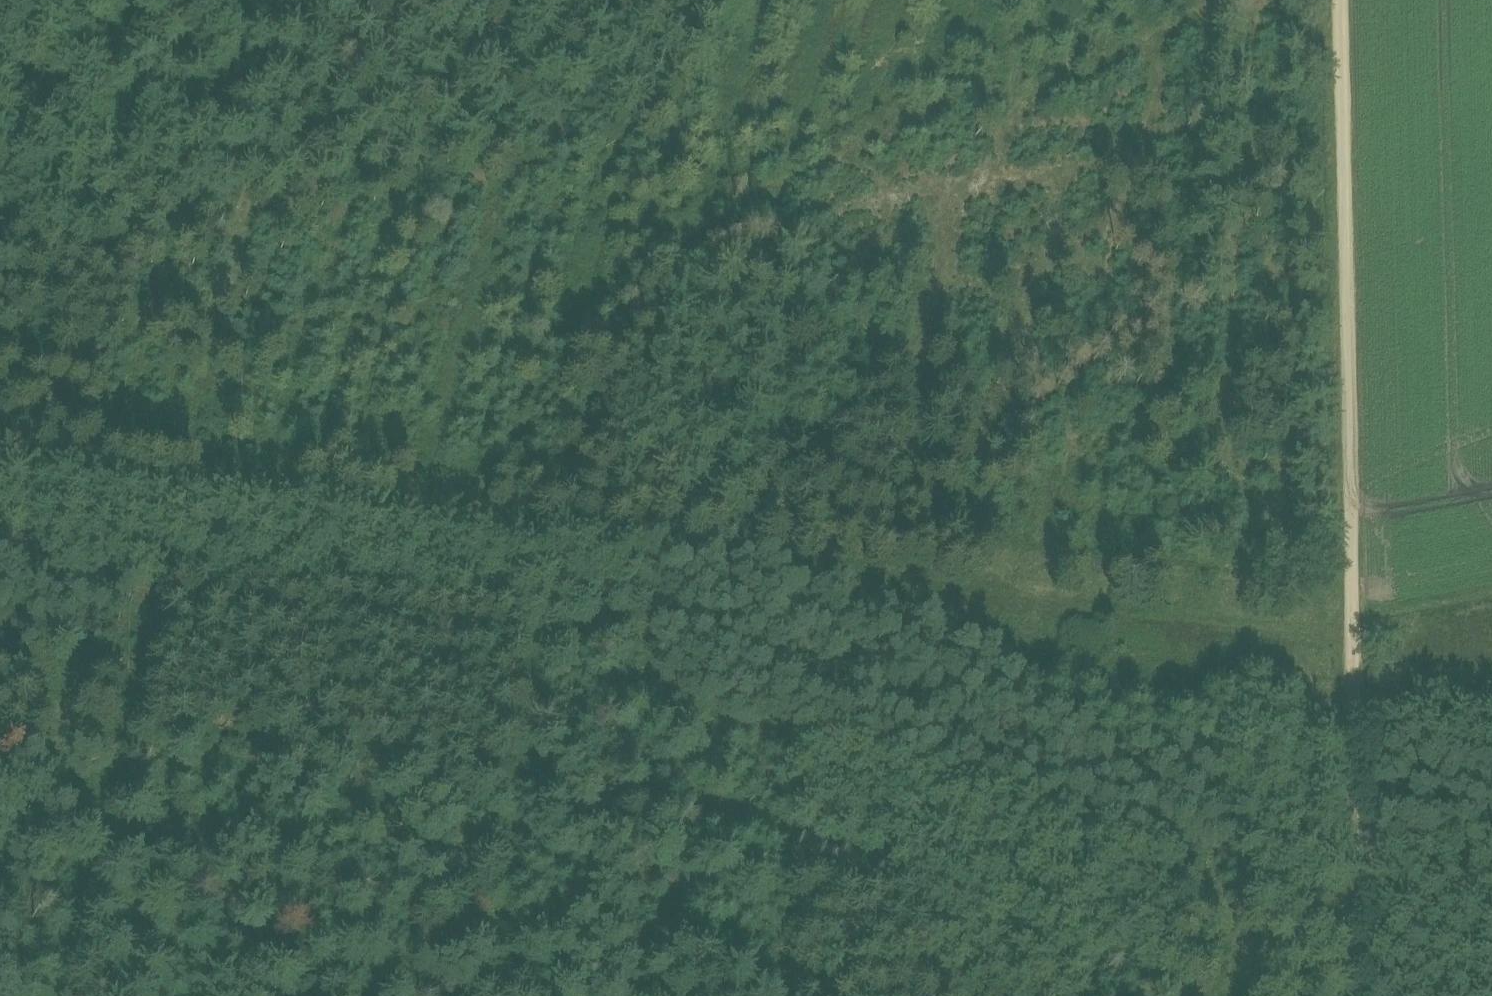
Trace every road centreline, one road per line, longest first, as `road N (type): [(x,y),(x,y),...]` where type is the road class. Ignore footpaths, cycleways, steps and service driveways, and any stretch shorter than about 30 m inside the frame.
road 1 (track): [(1360,995),(1339,0)]

